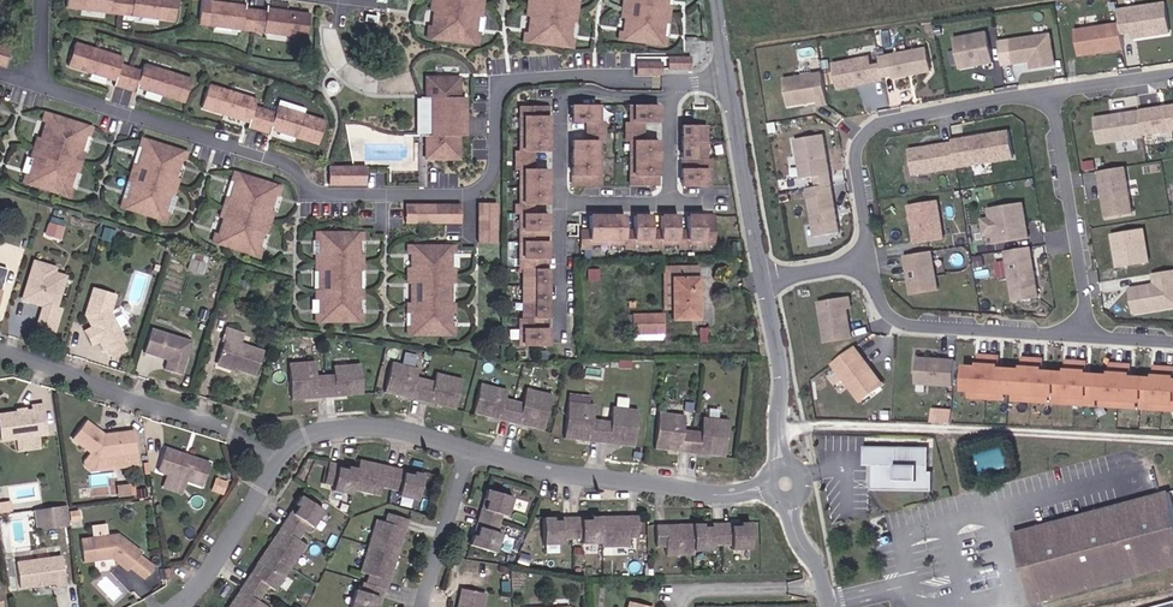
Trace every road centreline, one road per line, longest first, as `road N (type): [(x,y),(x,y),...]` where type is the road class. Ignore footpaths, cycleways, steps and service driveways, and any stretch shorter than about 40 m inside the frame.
road 1 (residential): [(32,85),(290,166),(310,187),(433,193),(483,182),(491,165),(496,83),(583,76),(671,83)]
road 2 (residential): [(1050,93),(886,121),(867,132),(855,162),(868,263)]
road 3 (residential): [(286,458),(234,431),(0,348)]
road 4 (residential): [(473,451),(557,473),(714,495),(771,488)]
road 5 (residential): [(868,263),(884,306),(906,325),(1088,337)]
road 6 (residential): [(1050,93),(1088,337)]
road 7 (residential): [(671,98),(559,93),(562,202)]
road 8 (tertiary): [(728,81),(764,281)]
road 9 (residential): [(286,458),(312,435),(359,430),(404,430),(473,451)]
road 10 (tertiary): [(764,281),(786,466)]
road 11 (residential): [(175,606),(200,585),(286,458)]
road 12 (residential): [(426,606),(473,451)]
road 13 (residential): [(686,606),(686,594),(829,589)]
road 14 (residential): [(562,202),(558,337)]
road 15 (residential): [(1172,74),(1050,93)]

